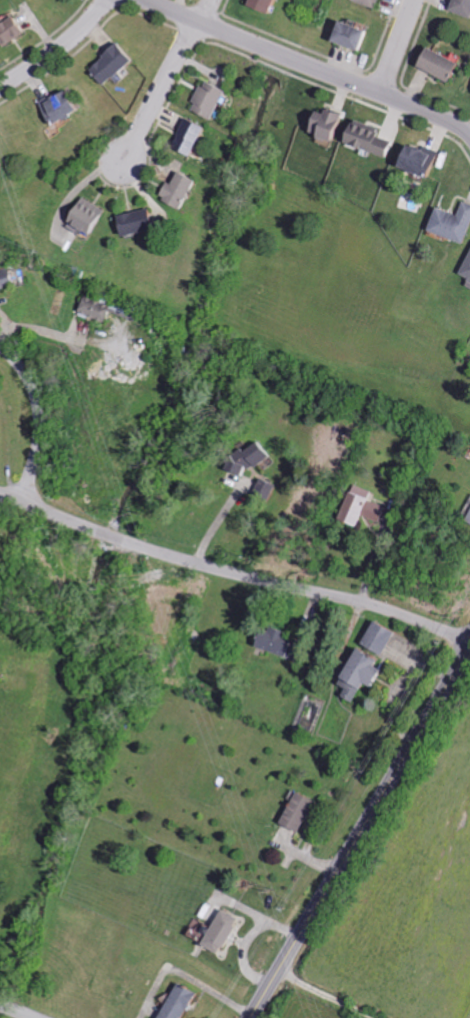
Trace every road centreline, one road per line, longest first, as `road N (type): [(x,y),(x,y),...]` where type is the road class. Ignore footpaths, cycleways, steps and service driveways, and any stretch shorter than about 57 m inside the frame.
road 1 (residential): [(469,644),(379,608),(198,562),(26,503)]
road 2 (primary): [(251,1017),(469,650)]
road 3 (residential): [(469,132),(197,22)]
road 4 (residential): [(0,492),(26,503),(41,425),(27,375),(0,347)]
road 5 (residential): [(197,22),(122,158)]
road 6 (residential): [(107,0),(57,49),(0,87)]

